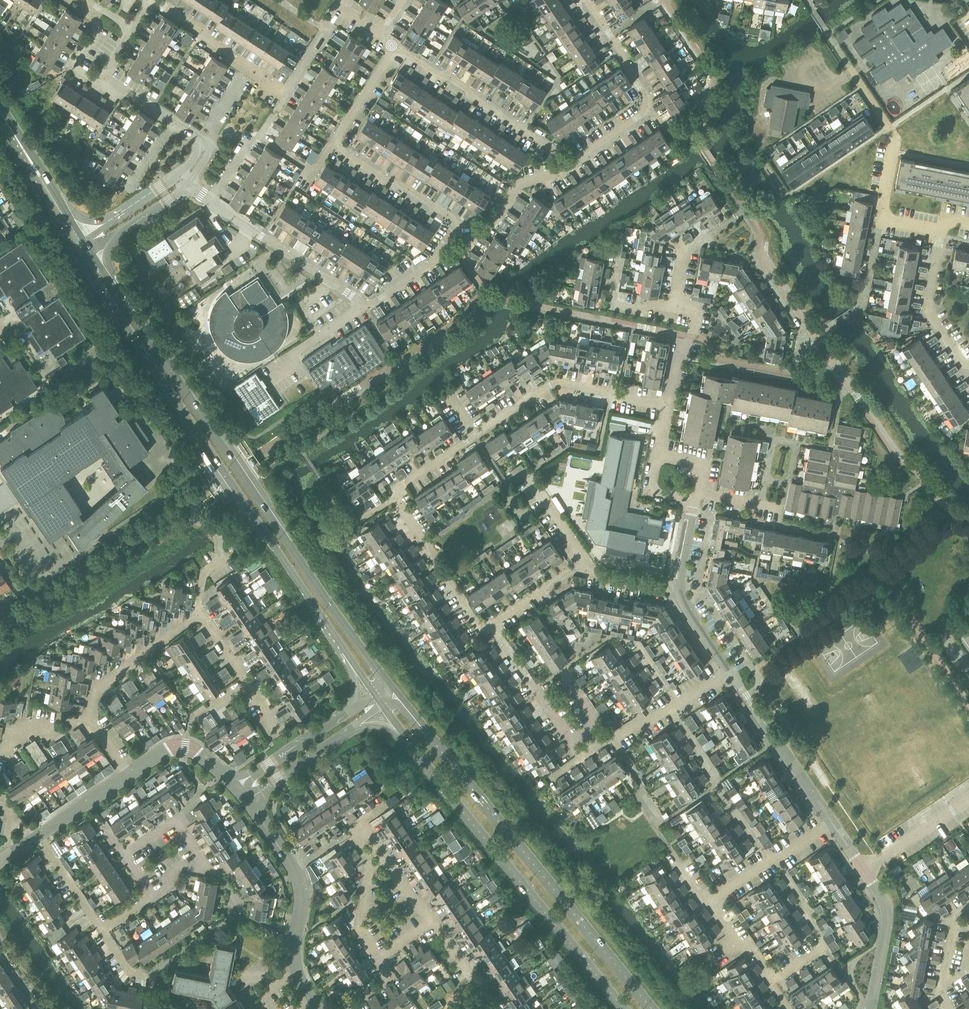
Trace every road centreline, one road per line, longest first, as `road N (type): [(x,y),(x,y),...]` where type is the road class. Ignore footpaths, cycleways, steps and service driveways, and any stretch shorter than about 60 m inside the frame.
road 1 (tertiary): [(82,259),(375,694)]
road 2 (tertiary): [(390,683),(93,253)]
road 3 (residential): [(669,408),(555,382),(392,492),(483,631),(492,626)]
road 4 (tertiary): [(653,1008),(400,695)]
road 5 (tertiary): [(383,707),(622,1008)]
road 6 (residential): [(205,861),(231,893),(230,920),(148,980),(129,971),(101,930)]
road 7 (residential): [(850,66),(897,139),(881,221),(942,233)]
road 8 (residential): [(318,1008),(294,955),(299,895),(250,800)]
road 9 (residential): [(577,162),(654,113),(586,0)]
road 10 (residential): [(577,162),(395,48)]
road 11 (residential): [(305,70),(290,92),(153,0)]
road 12 (residential): [(366,308),(211,200)]
road 13 (residential): [(832,823),(728,671)]
road 14 (residential): [(332,145),(475,239)]
road 15 (residential): [(760,847),(671,707)]
road 16 (residential): [(97,720),(98,686),(201,615)]
road 17 (residential): [(581,757),(492,626)]
road 18 (residential): [(711,901),(832,823)]
road 19 (residential): [(871,1008),(885,912),(864,871)]
road 20 (residential): [(963,362),(927,307),(942,233)]
road 21 (residential): [(366,308),(435,260),(450,239),(475,239)]
road 22 (residential): [(677,307),(611,305),(620,239)]
road 23 (residential): [(475,239),(520,189),(577,162)]
road 24 (unclassified): [(375,694),(269,764)]
road 25 (residential): [(968,799),(864,871)]
road 26 (unclassified): [(280,779),(383,707)]
road 27 (residential): [(271,382),(292,368),(295,354),(366,308)]
road 28 (residential): [(241,782),(193,750),(174,750),(134,771)]
road 29 (residential): [(669,408),(697,312),(677,307)]

